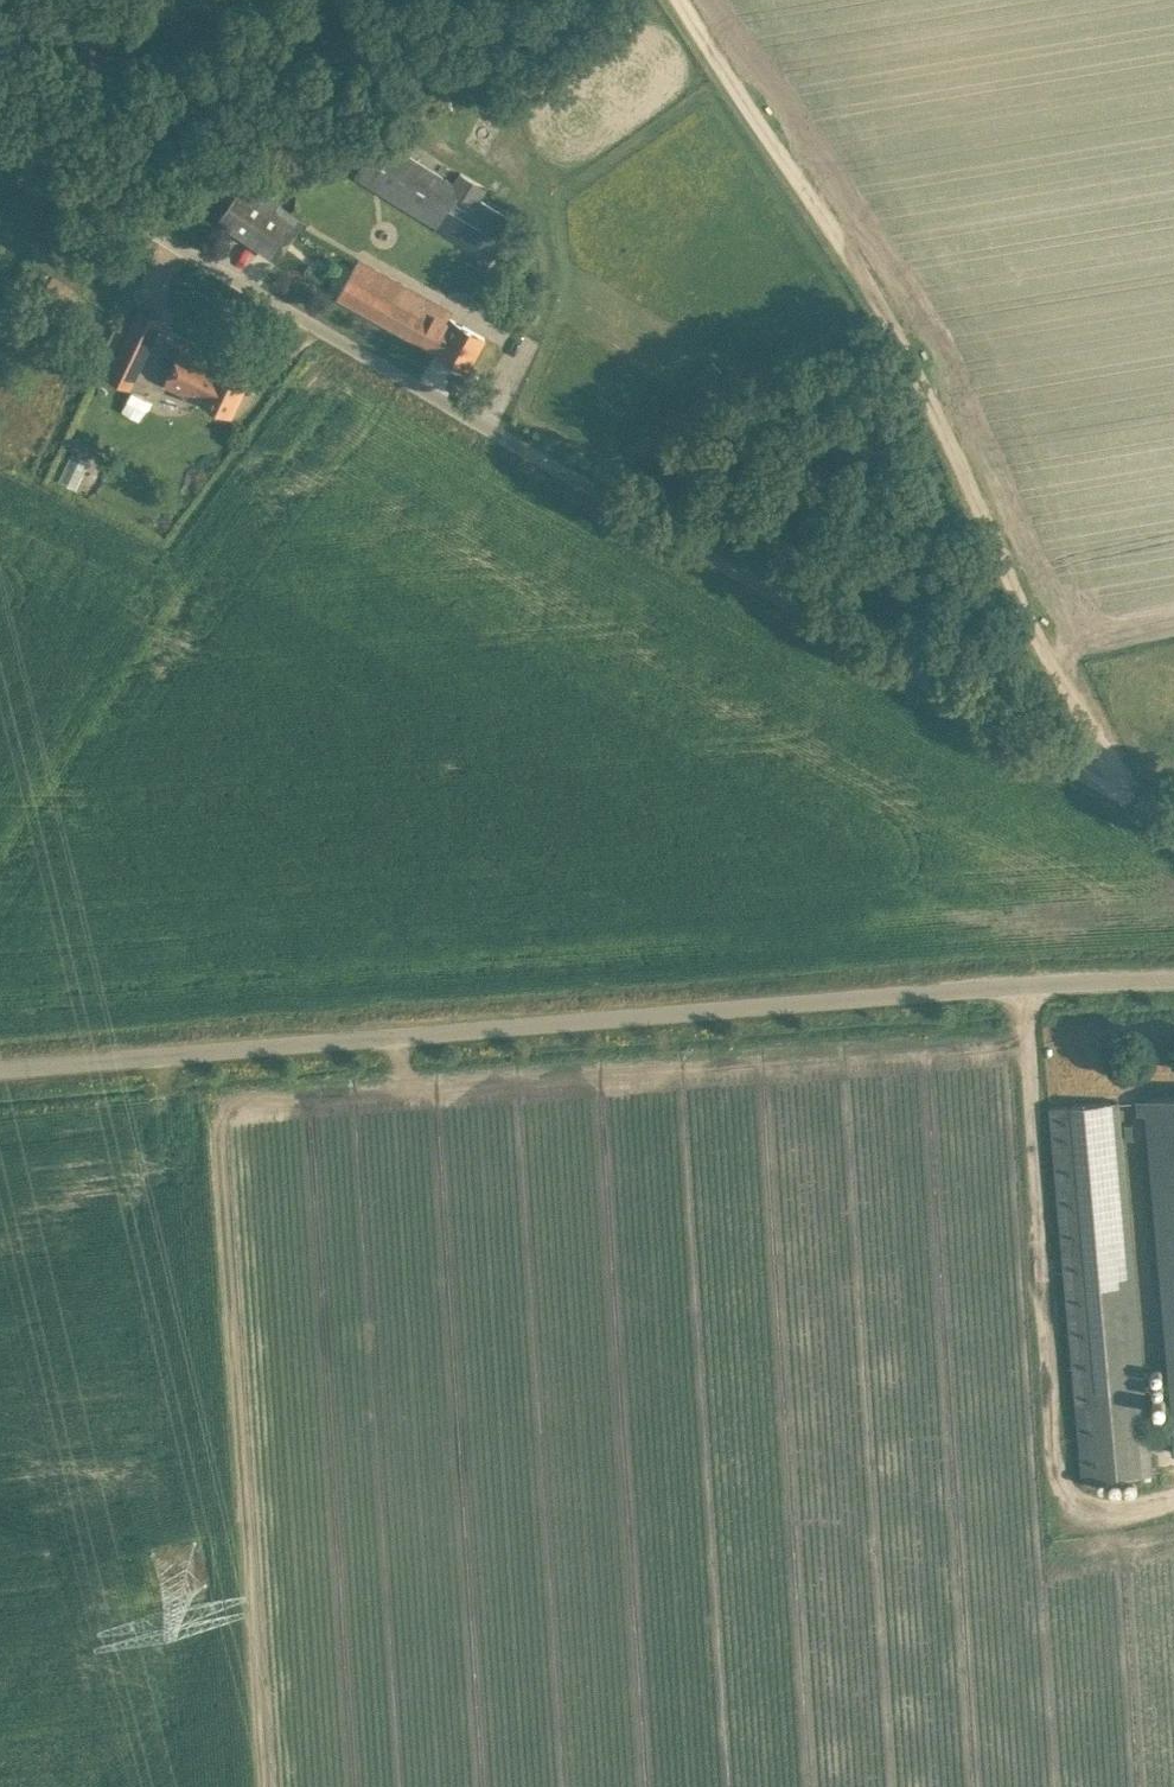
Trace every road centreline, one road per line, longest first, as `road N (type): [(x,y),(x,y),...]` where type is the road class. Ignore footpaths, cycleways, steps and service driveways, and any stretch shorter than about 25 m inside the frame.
road 1 (unclassified): [(1173,830),(127,216)]
road 2 (unclassified): [(0,1071),(1173,980)]
road 3 (track): [(0,121),(127,216)]

